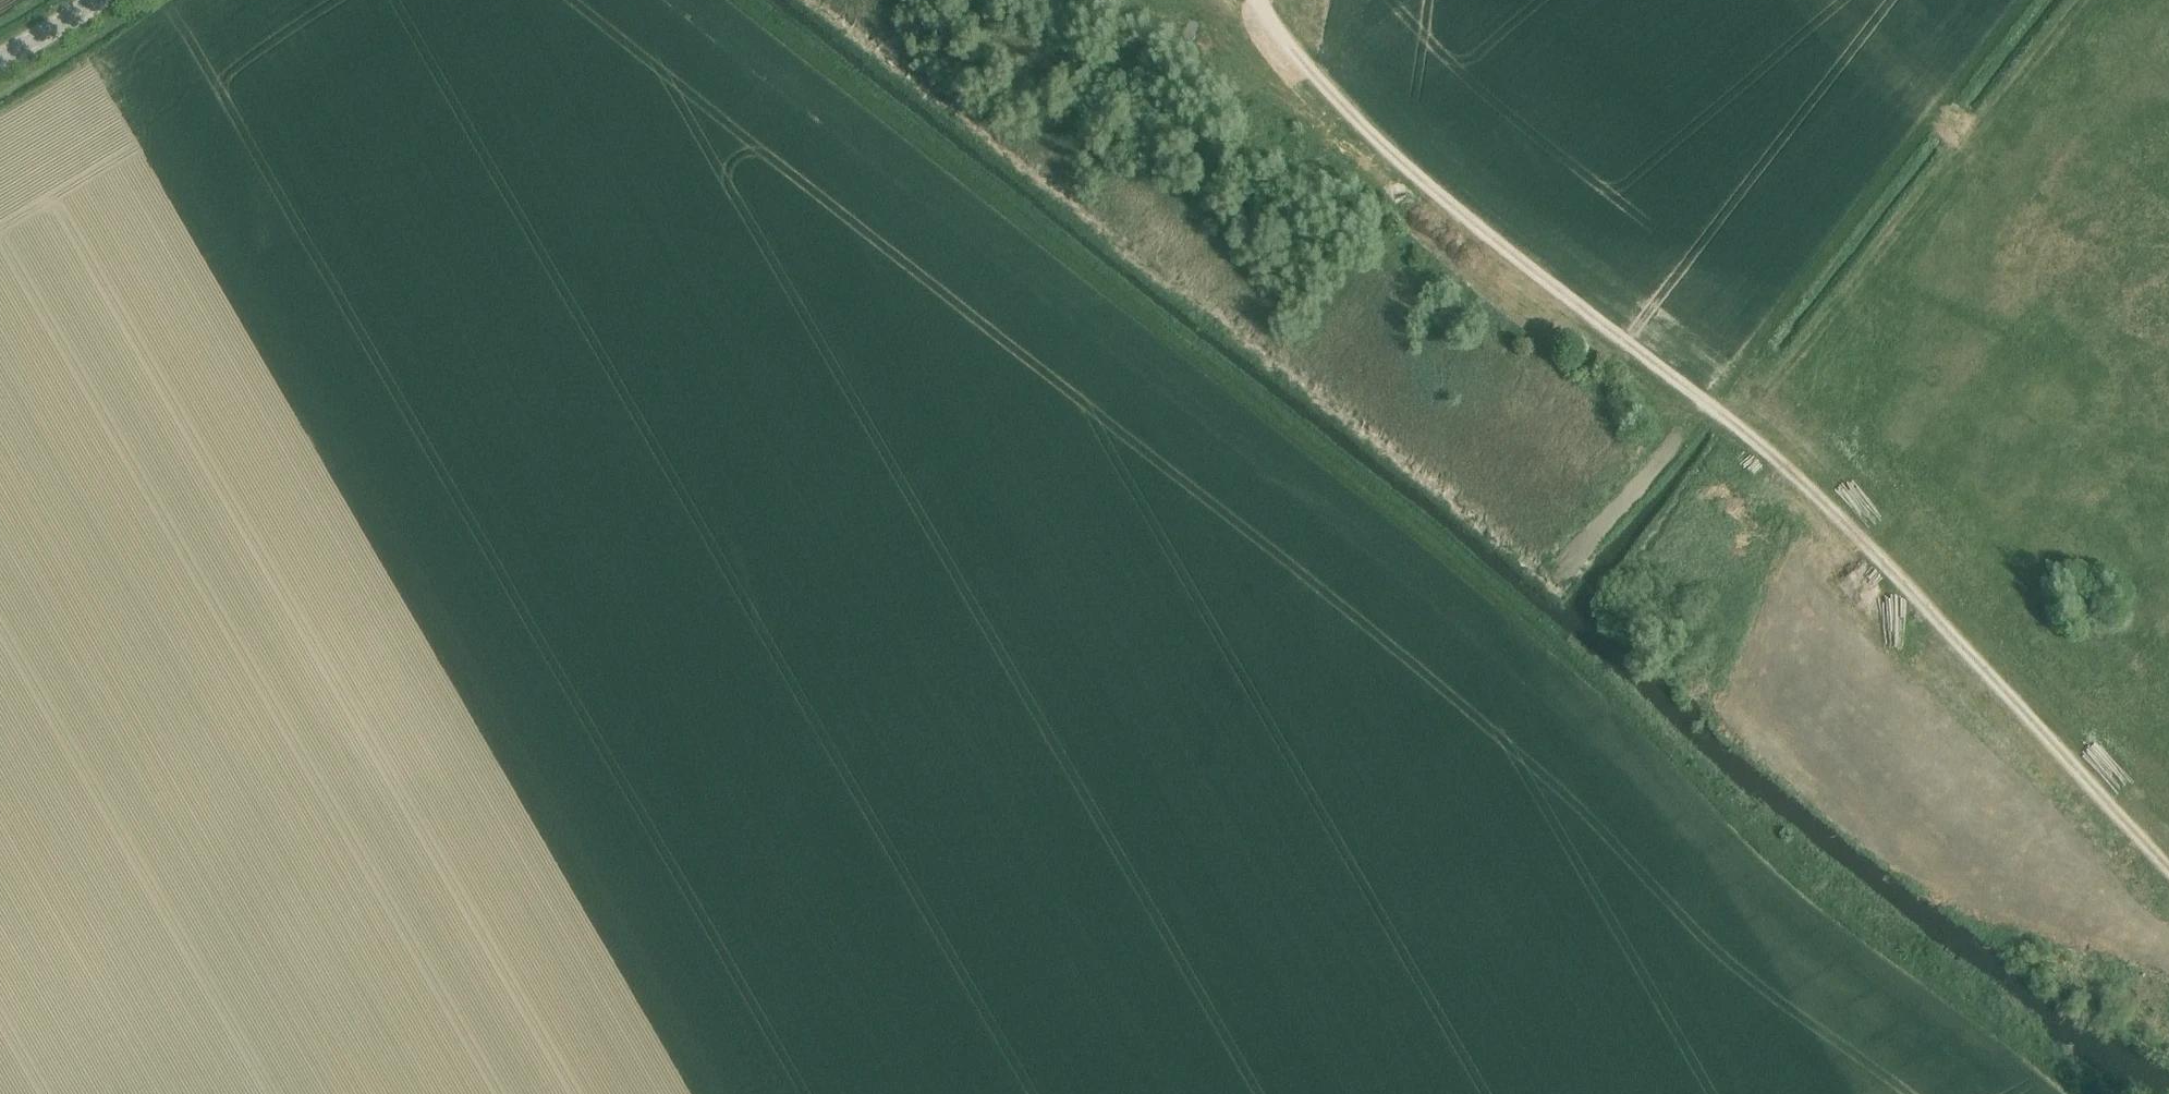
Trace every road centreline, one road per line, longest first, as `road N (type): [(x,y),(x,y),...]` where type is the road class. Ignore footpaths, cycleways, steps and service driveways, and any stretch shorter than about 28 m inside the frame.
road 1 (track): [(2168,871),(1829,506),(1368,131),(1260,0)]

